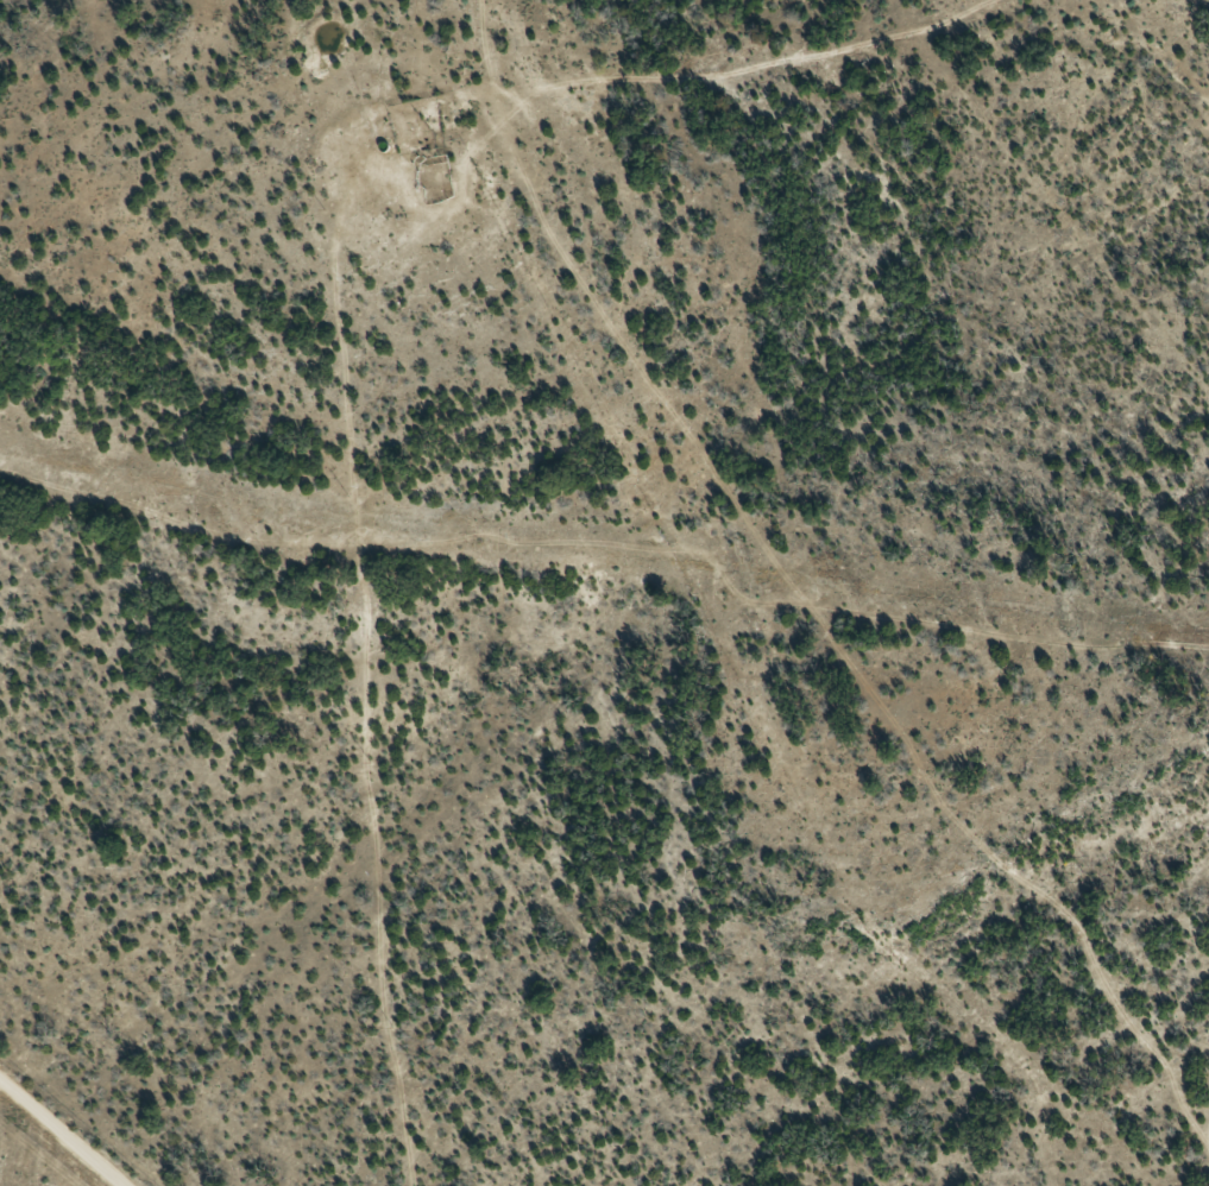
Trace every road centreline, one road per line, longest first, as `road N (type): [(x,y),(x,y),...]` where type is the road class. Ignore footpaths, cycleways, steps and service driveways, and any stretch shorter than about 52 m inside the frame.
road 1 (residential): [(437,1185),(345,119)]

